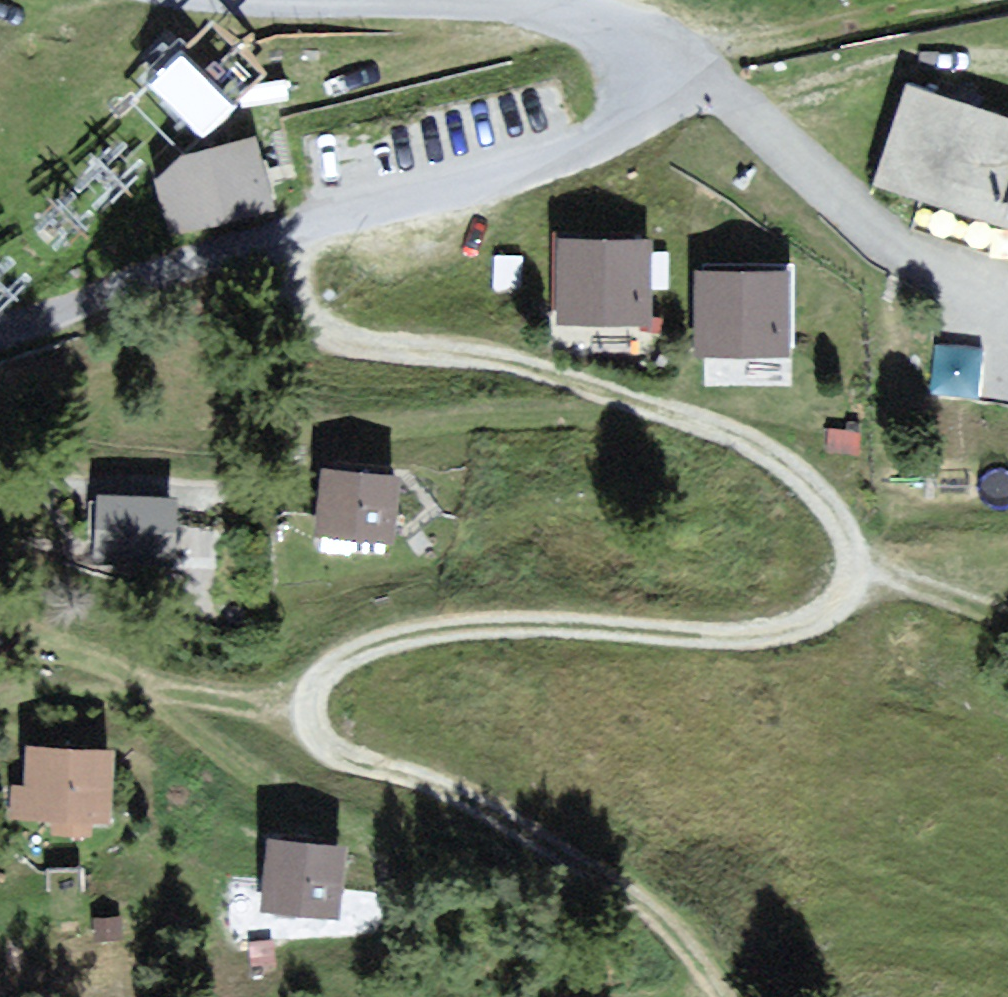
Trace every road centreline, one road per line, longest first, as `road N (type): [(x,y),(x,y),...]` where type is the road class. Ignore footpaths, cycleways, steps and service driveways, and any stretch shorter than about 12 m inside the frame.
road 1 (track): [(306,214),(315,315),(376,336),(563,361),(722,423),(833,497),(857,567),(835,619),(684,633),(493,614),(377,637),(321,667),(297,708),(334,752),(507,815),(615,871),(675,927),(725,996)]
road 2 (residential): [(1007,293),(896,247),(641,32),(586,3),(199,0)]
road 3 (track): [(0,334),(28,334),(306,214),(538,178),(700,80)]
road 4 (track): [(641,32),(734,45),(942,0)]
road 5 (track): [(297,708),(139,682),(27,631)]
road 6 (track): [(139,682),(280,805)]
road 7 (track): [(857,567),(1007,600)]

